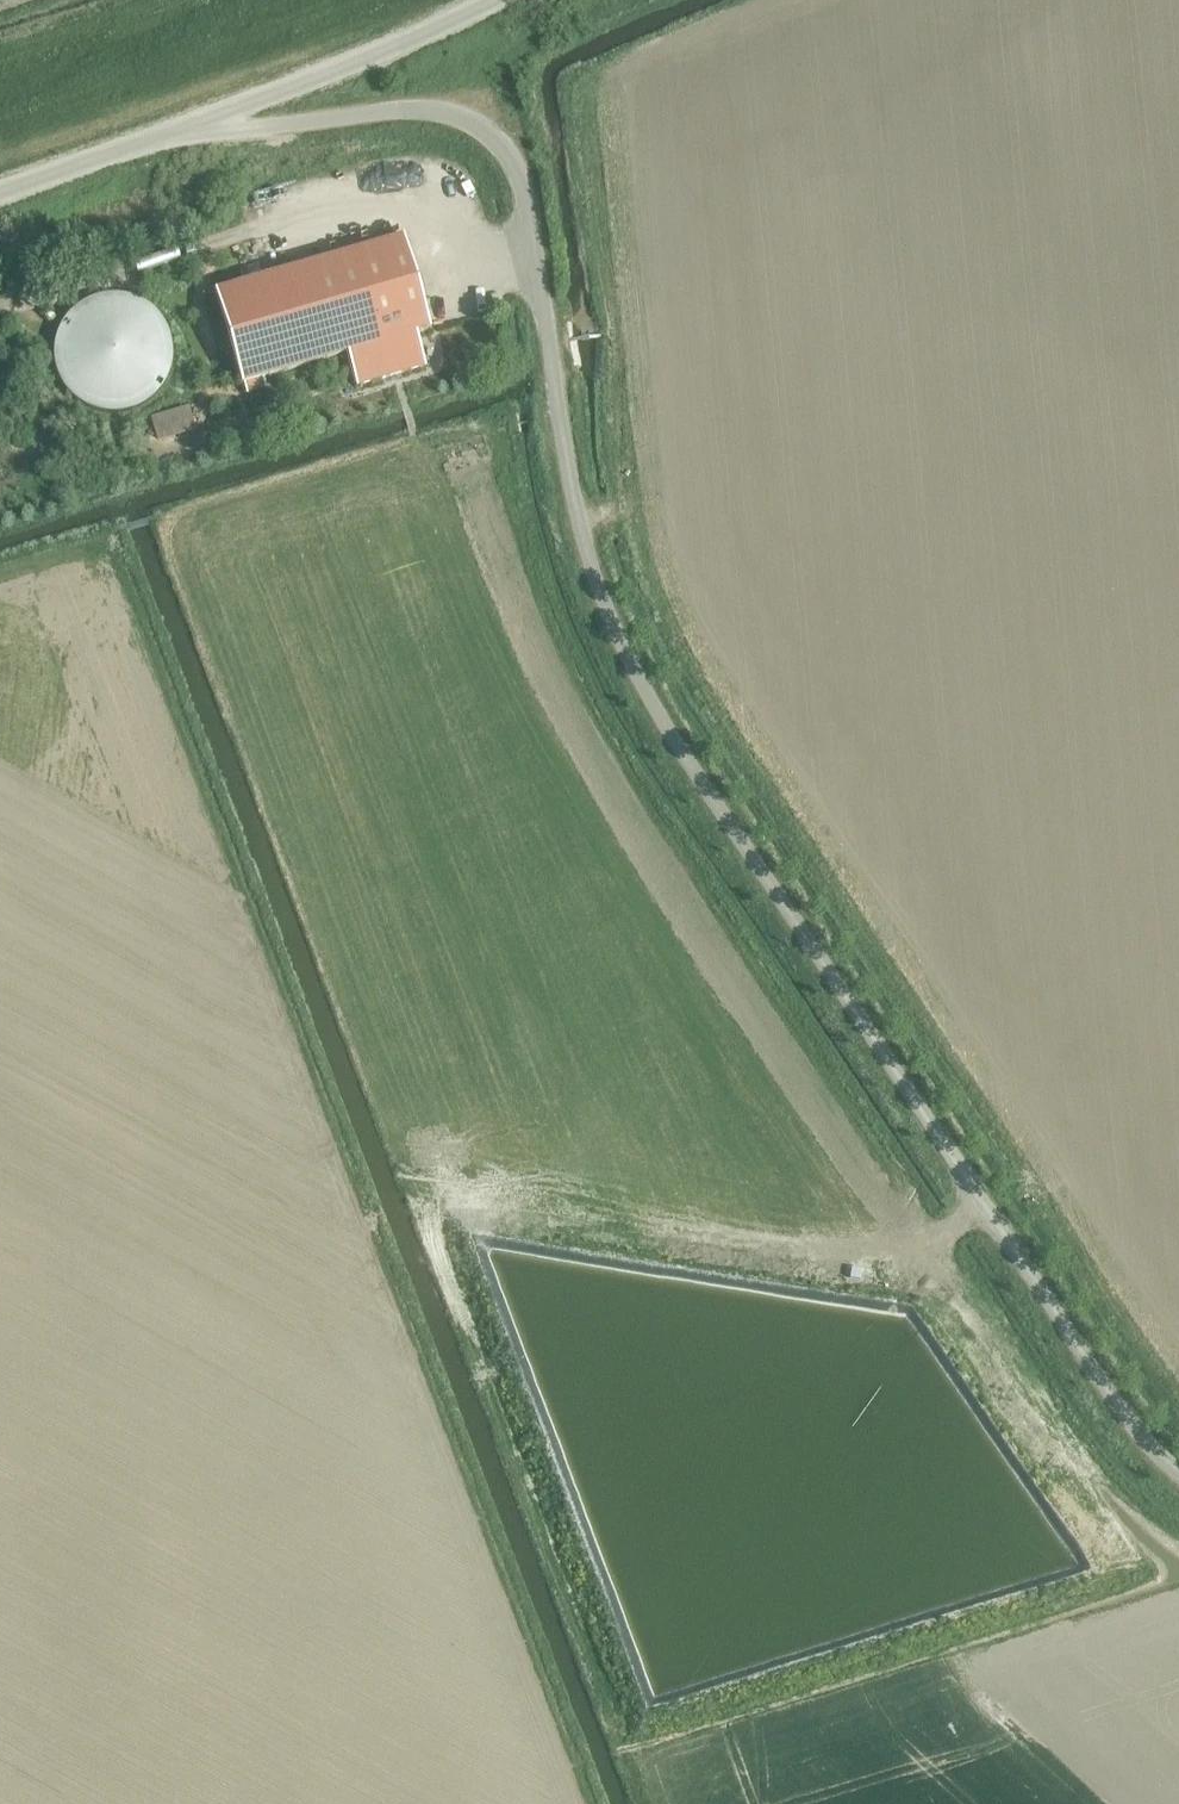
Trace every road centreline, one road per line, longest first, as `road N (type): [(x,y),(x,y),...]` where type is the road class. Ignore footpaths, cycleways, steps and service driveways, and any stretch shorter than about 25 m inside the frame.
road 1 (unclassified): [(1178,1472),(1115,1405),(640,683),(602,603),(578,523),(522,183),(494,138),(455,115),(184,126)]
road 2 (unclassified): [(184,126),(493,0)]
road 3 (track): [(0,300),(51,292),(271,222)]
road 4 (unclassified): [(0,188),(184,126)]

